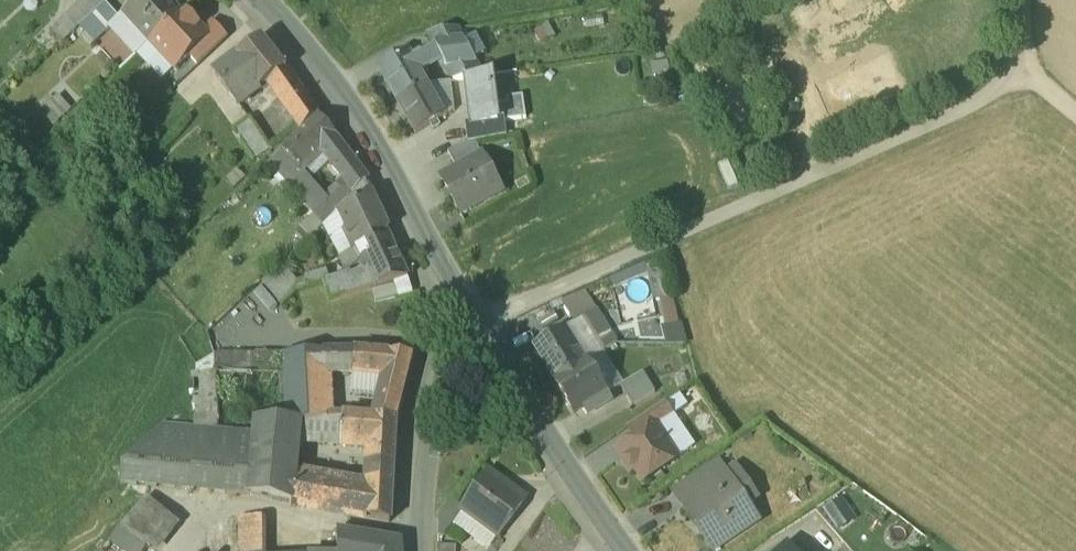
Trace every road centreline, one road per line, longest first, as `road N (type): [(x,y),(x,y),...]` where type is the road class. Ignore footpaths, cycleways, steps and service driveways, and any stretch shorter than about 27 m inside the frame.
road 1 (track): [(1019,72),(995,96),(478,320)]
road 2 (tertiary): [(492,346),(362,116),(264,0)]
road 3 (tertiary): [(628,550),(492,346)]
road 4 (residential): [(492,346),(467,351),(426,386),(423,550)]

